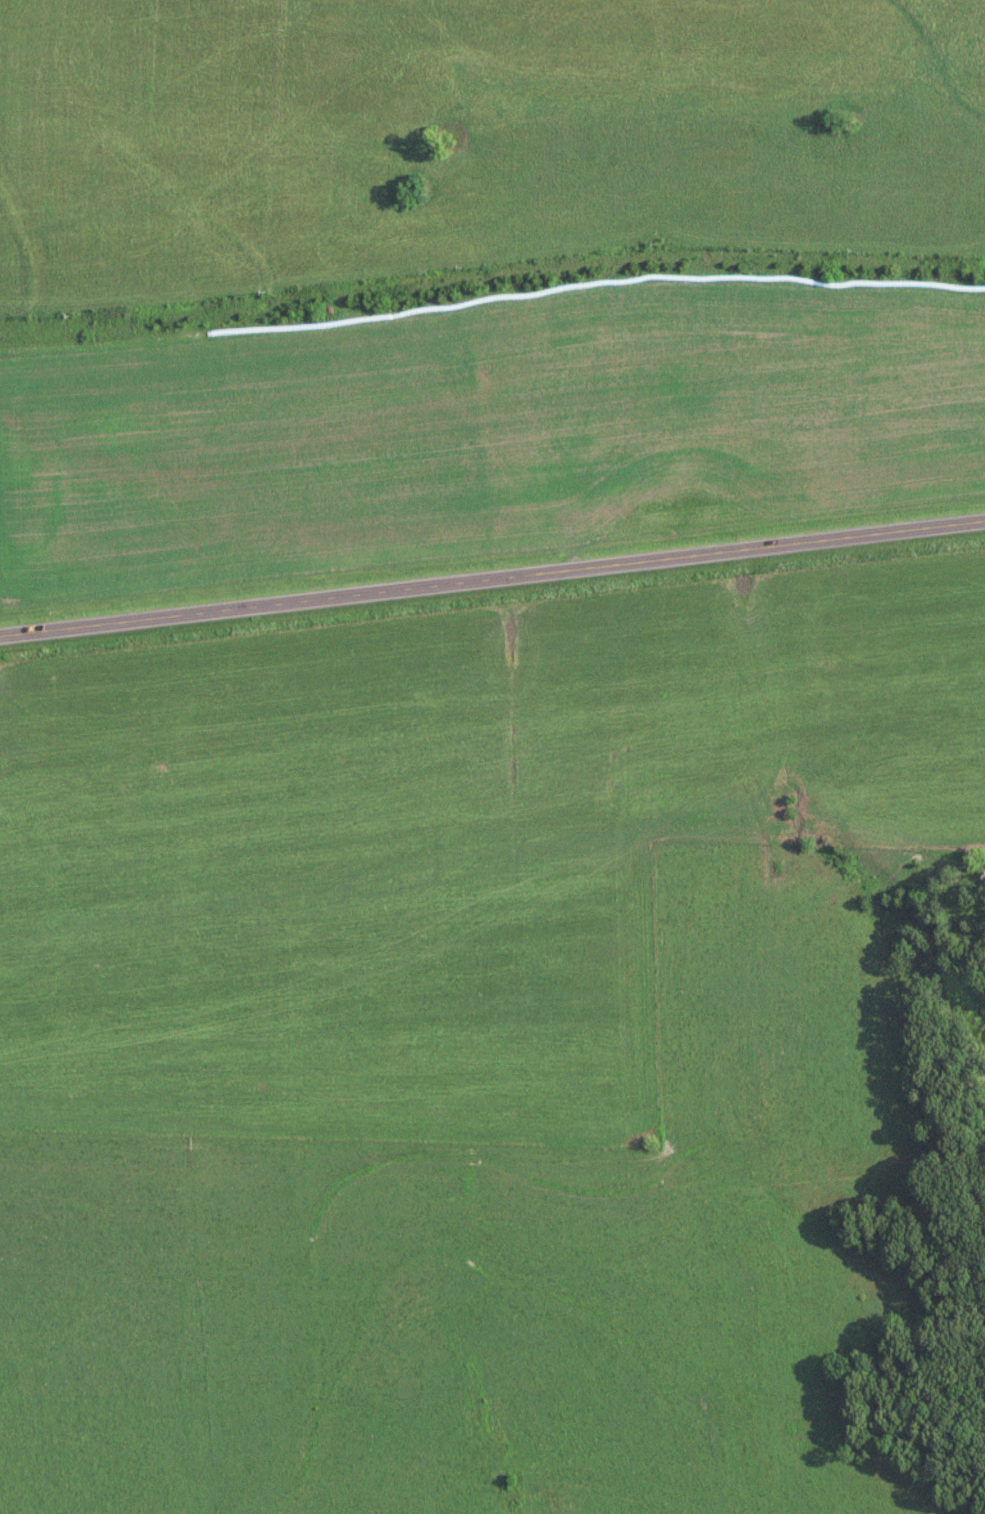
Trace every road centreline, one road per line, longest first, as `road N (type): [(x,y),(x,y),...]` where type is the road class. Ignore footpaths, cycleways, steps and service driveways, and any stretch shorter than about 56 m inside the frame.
road 1 (secondary): [(0,633),(984,516)]

